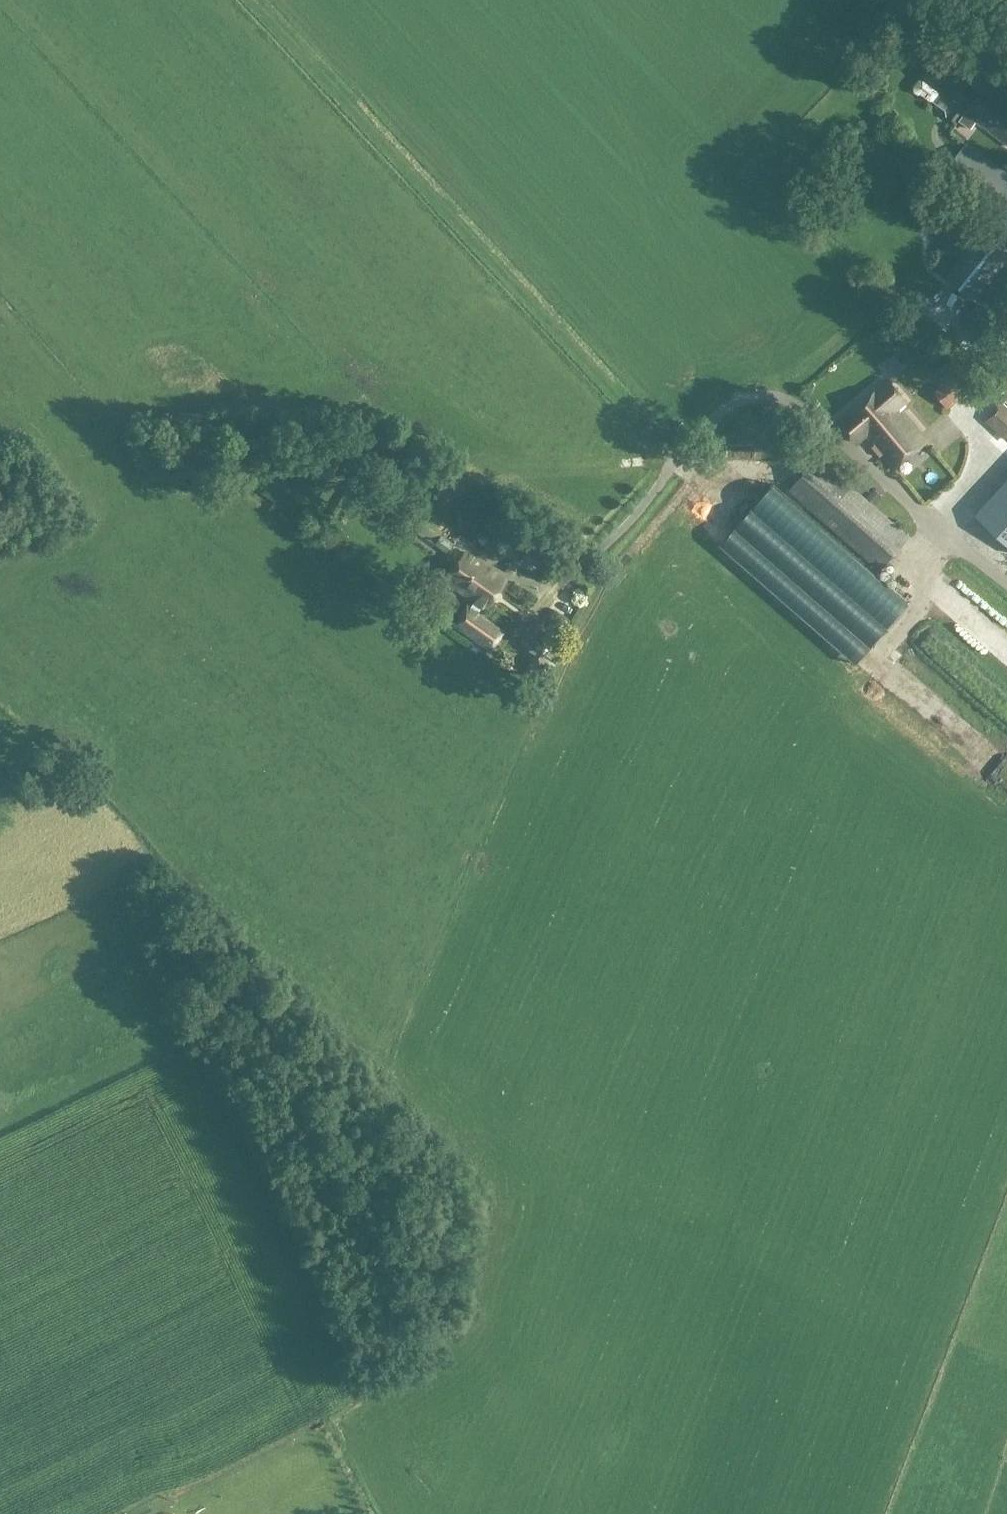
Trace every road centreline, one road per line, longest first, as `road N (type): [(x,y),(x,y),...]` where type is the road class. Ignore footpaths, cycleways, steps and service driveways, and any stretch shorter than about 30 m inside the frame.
road 1 (track): [(679,457),(252,0)]
road 2 (unclassified): [(1006,583),(809,413),(766,396),(733,403),(713,420),(578,576)]

